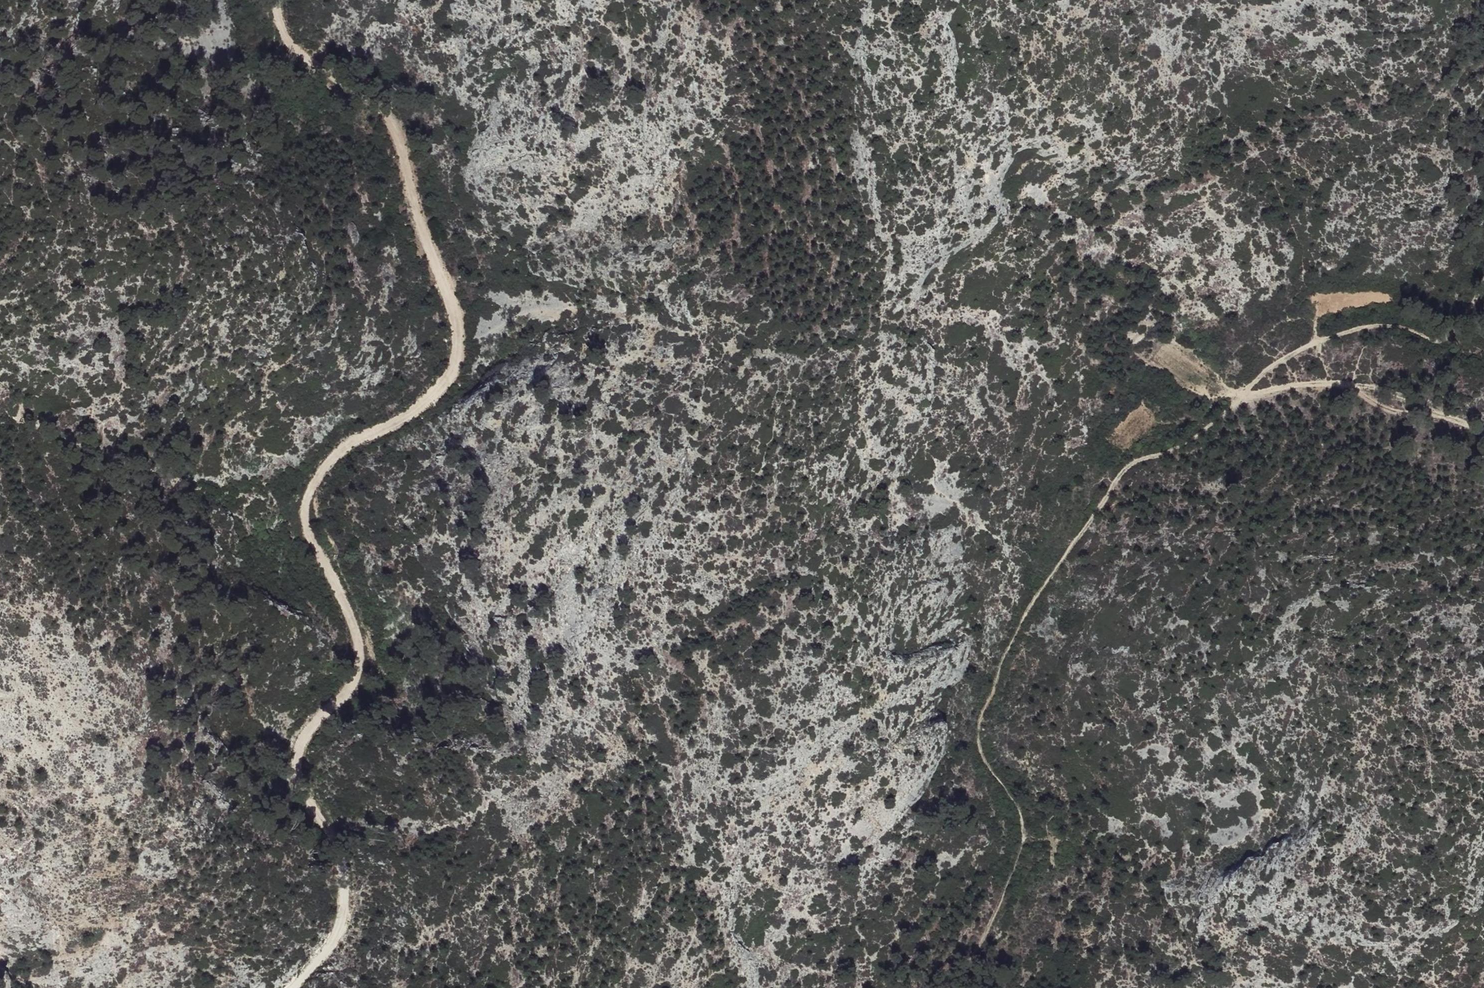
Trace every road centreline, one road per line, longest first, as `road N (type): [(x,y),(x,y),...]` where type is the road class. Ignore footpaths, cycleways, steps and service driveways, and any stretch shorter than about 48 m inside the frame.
road 1 (track): [(296,987),(342,933),(346,913),(339,846),(301,795),(295,756),(359,677),(360,653),(356,630),(306,536),(304,514),(307,495),(341,453),(441,392),(453,372),(457,316),(421,220)]
road 2 (track): [(276,0),(296,50),(392,118),(421,220)]

